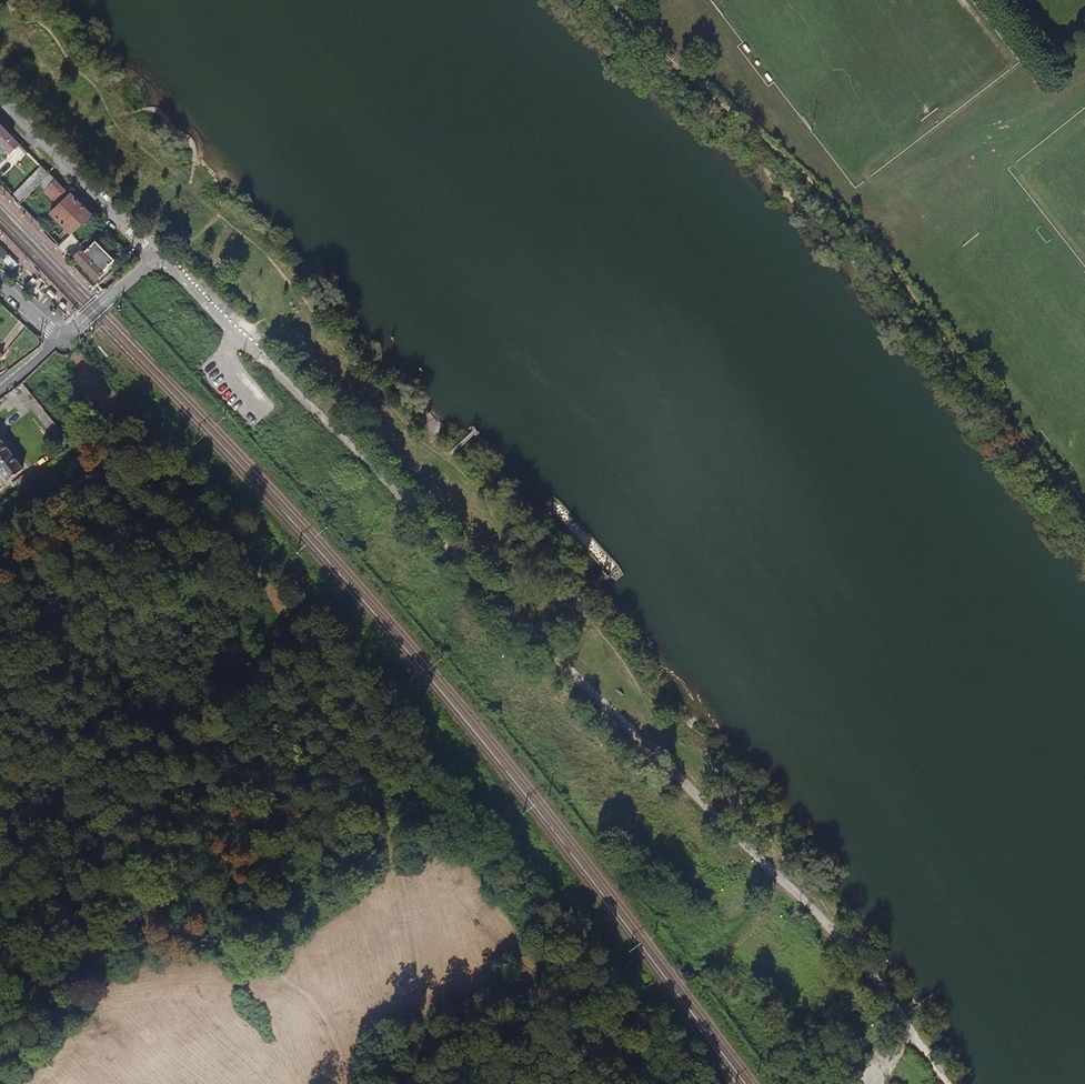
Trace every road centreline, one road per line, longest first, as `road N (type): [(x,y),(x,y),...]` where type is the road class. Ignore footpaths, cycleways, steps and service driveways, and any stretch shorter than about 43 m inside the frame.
road 1 (residential): [(151,261),(0,102)]
road 2 (track): [(685,970),(711,970),(727,958),(753,932),(780,880)]

